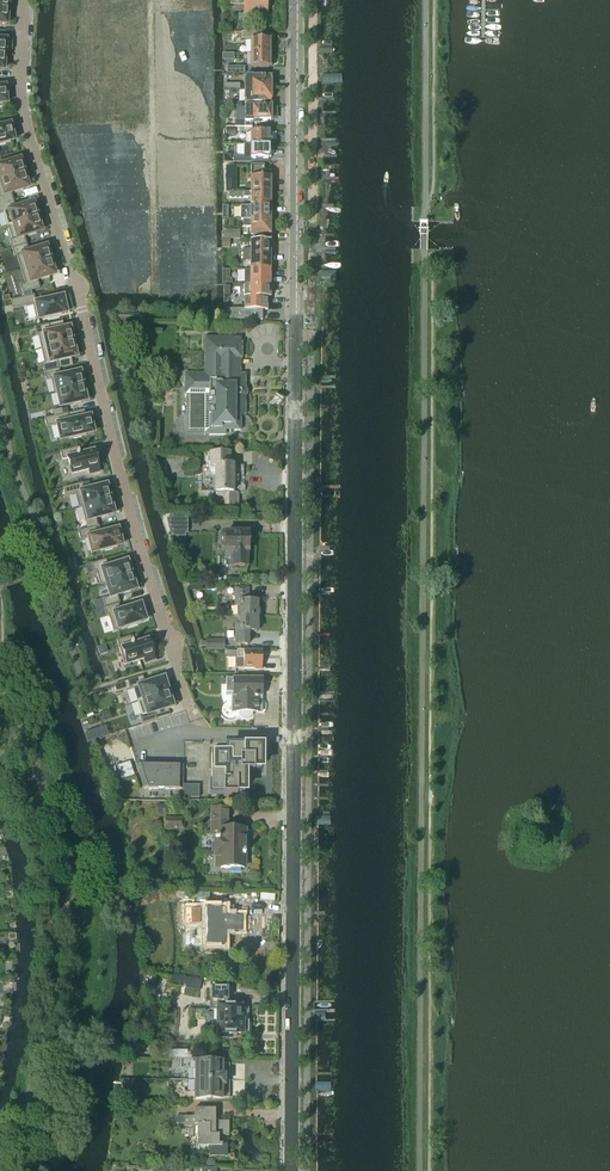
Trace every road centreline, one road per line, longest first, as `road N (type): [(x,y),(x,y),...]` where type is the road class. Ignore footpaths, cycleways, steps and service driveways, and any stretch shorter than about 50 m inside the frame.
road 1 (secondary): [(291,1170),(297,0)]
road 2 (residential): [(176,663),(65,255)]
road 3 (residential): [(65,255),(18,109),(19,60)]
road 4 (residential): [(137,61),(157,227)]

